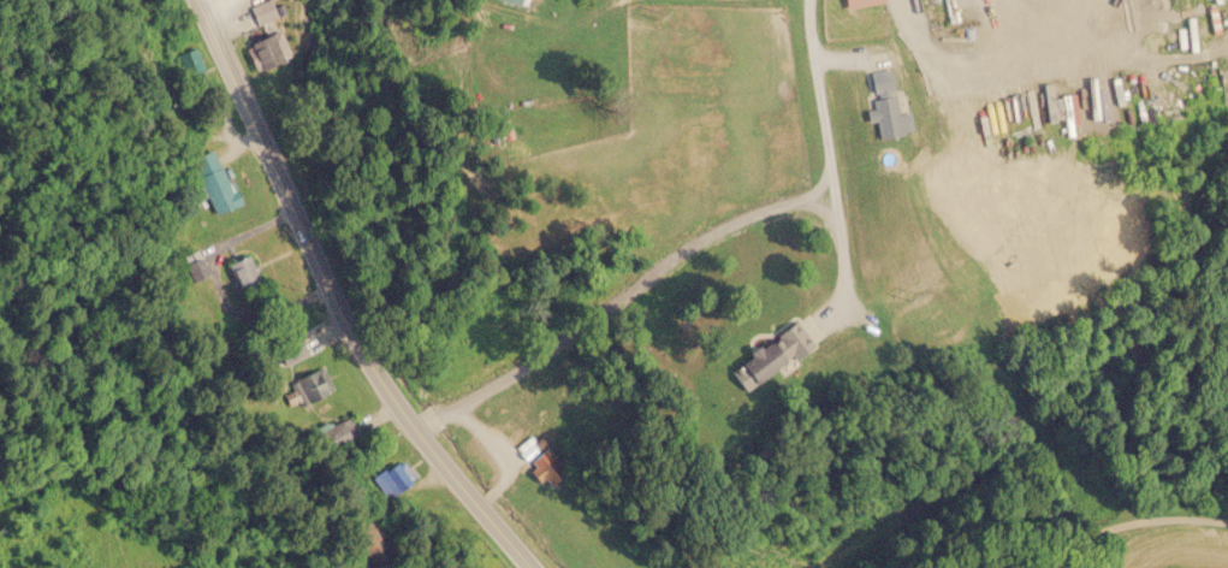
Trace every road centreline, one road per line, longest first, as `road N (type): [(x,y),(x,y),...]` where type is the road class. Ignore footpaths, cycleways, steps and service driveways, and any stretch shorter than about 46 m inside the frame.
road 1 (secondary): [(532,567),(372,369),(198,0)]

